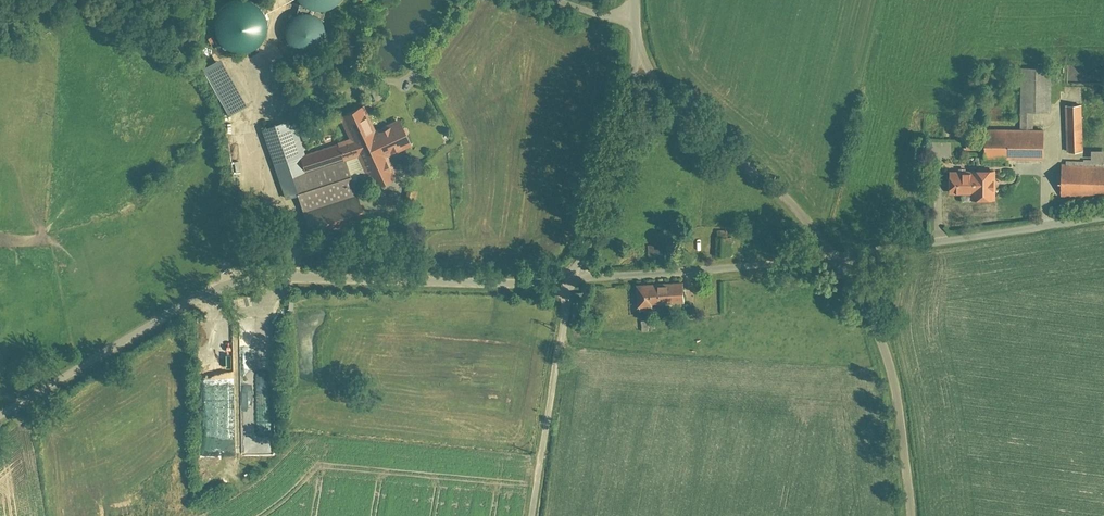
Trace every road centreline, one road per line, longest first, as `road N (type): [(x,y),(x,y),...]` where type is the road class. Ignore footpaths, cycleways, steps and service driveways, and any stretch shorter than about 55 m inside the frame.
road 1 (residential): [(0,416),(237,283),(572,282)]
road 2 (residential): [(835,257),(799,211),(673,100),(641,49)]
road 3 (residential): [(913,515),(894,374),(835,257)]
road 4 (residential): [(1103,219),(835,257)]
road 5 (residential): [(835,257),(572,282)]
road 6 (residential): [(572,282),(641,49)]
road 7 (unclassified): [(533,515),(572,282)]

